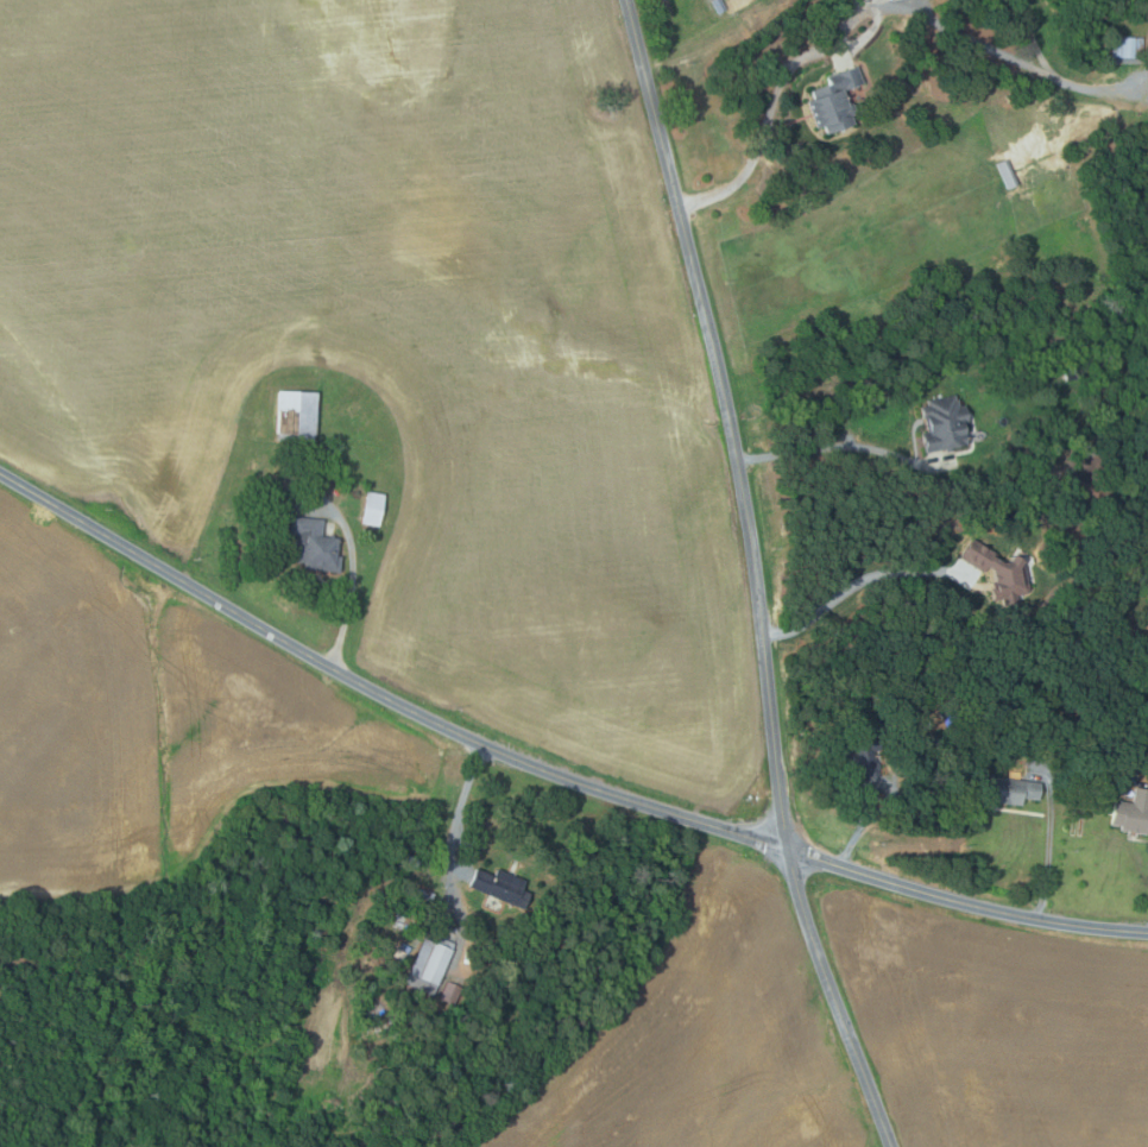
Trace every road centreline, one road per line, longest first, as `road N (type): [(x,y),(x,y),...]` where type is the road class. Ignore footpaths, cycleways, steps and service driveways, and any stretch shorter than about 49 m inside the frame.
road 1 (residential): [(1147,932),(935,896),(557,776),(365,687),(0,472)]
road 2 (residential): [(892,1146),(799,894),(726,396),(627,0)]

